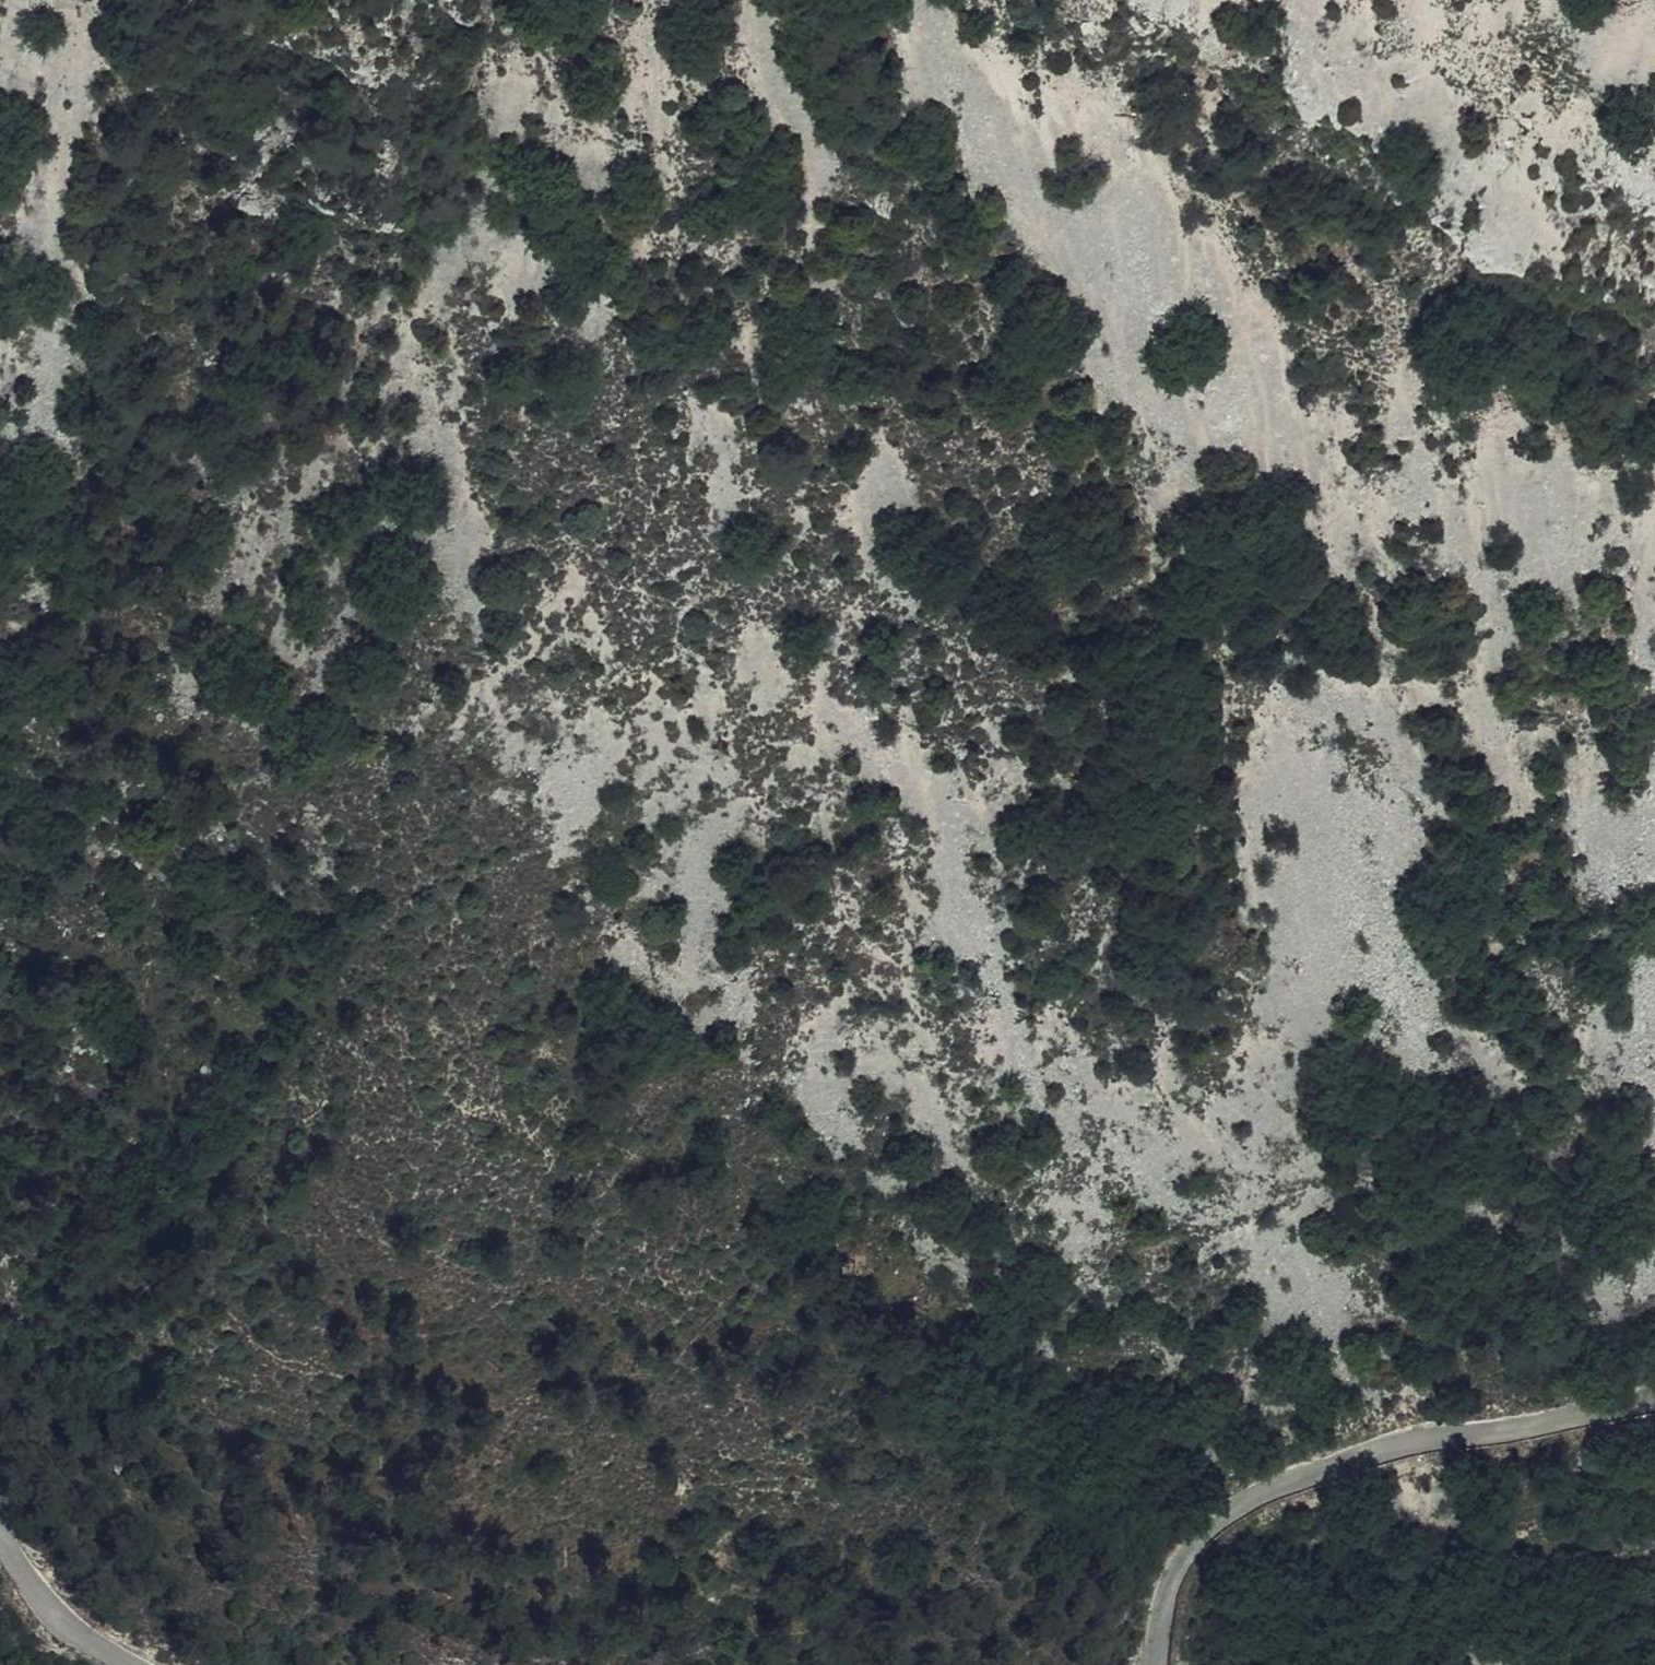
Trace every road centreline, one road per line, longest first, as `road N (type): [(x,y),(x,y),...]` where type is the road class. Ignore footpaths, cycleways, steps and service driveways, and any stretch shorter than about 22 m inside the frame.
road 1 (tertiary): [(1156,1664),(1170,1588),(1189,1553),(1227,1518),(1285,1488),(1410,1444),(1654,1401)]
road 2 (tertiary): [(0,1528),(51,1612),(132,1664)]

